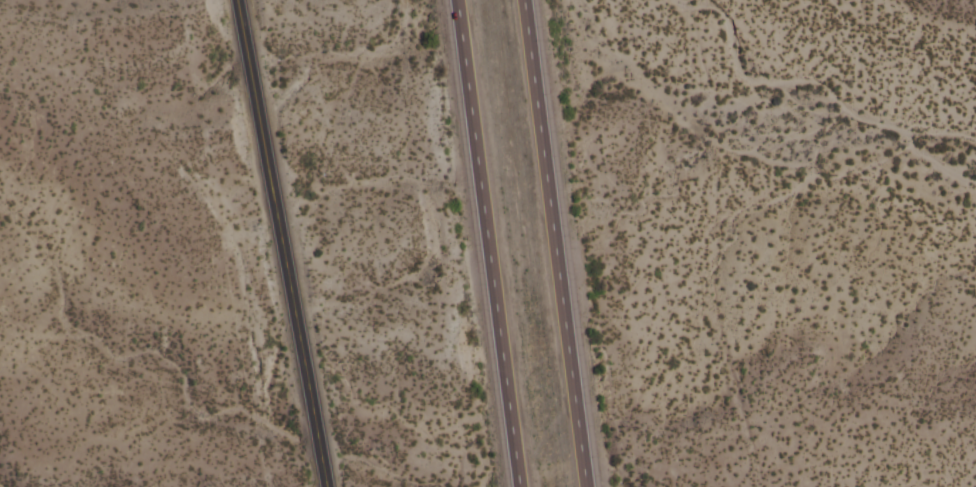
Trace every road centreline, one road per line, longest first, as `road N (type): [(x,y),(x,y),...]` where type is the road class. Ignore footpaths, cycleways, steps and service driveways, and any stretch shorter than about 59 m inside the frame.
road 1 (secondary): [(326,486),(239,0)]
road 2 (motorway): [(453,0),(515,486)]
road 3 (motorway): [(583,486),(526,0)]

